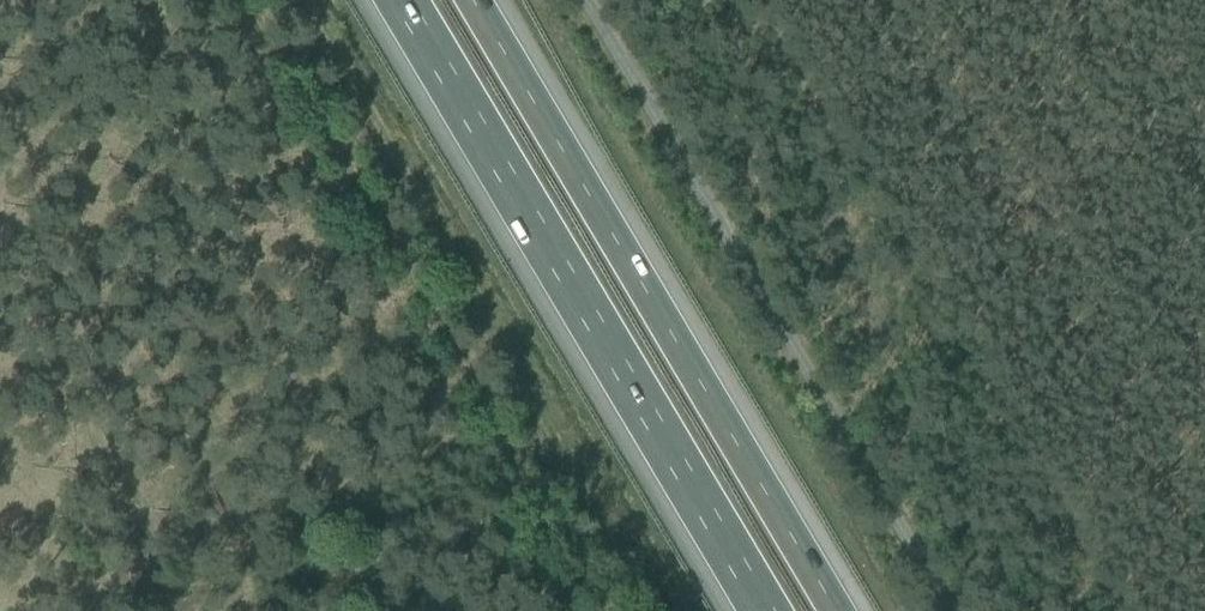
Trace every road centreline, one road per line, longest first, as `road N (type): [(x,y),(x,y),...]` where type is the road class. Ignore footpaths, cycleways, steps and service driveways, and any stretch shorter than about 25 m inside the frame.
road 1 (track): [(235,0),(599,610)]
road 2 (motorway): [(837,610),(474,0)]
road 3 (motorway): [(402,0),(765,610)]
road 4 (track): [(660,610),(303,0)]
road 5 (track): [(0,244),(167,576),(175,610)]

